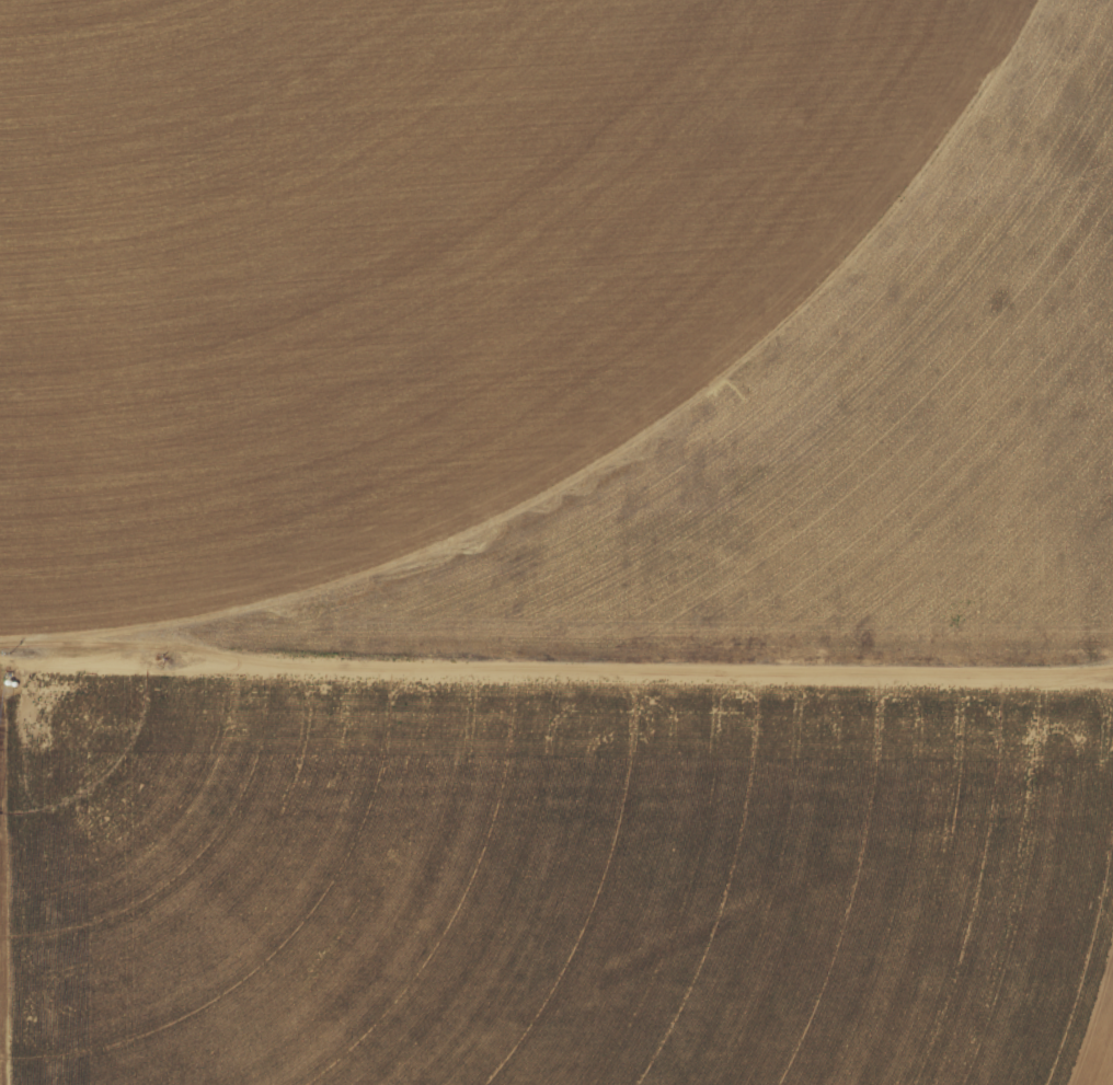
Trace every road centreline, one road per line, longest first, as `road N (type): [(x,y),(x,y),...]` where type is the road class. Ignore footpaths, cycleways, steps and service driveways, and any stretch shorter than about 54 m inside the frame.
road 1 (residential): [(1112,664),(0,647)]

